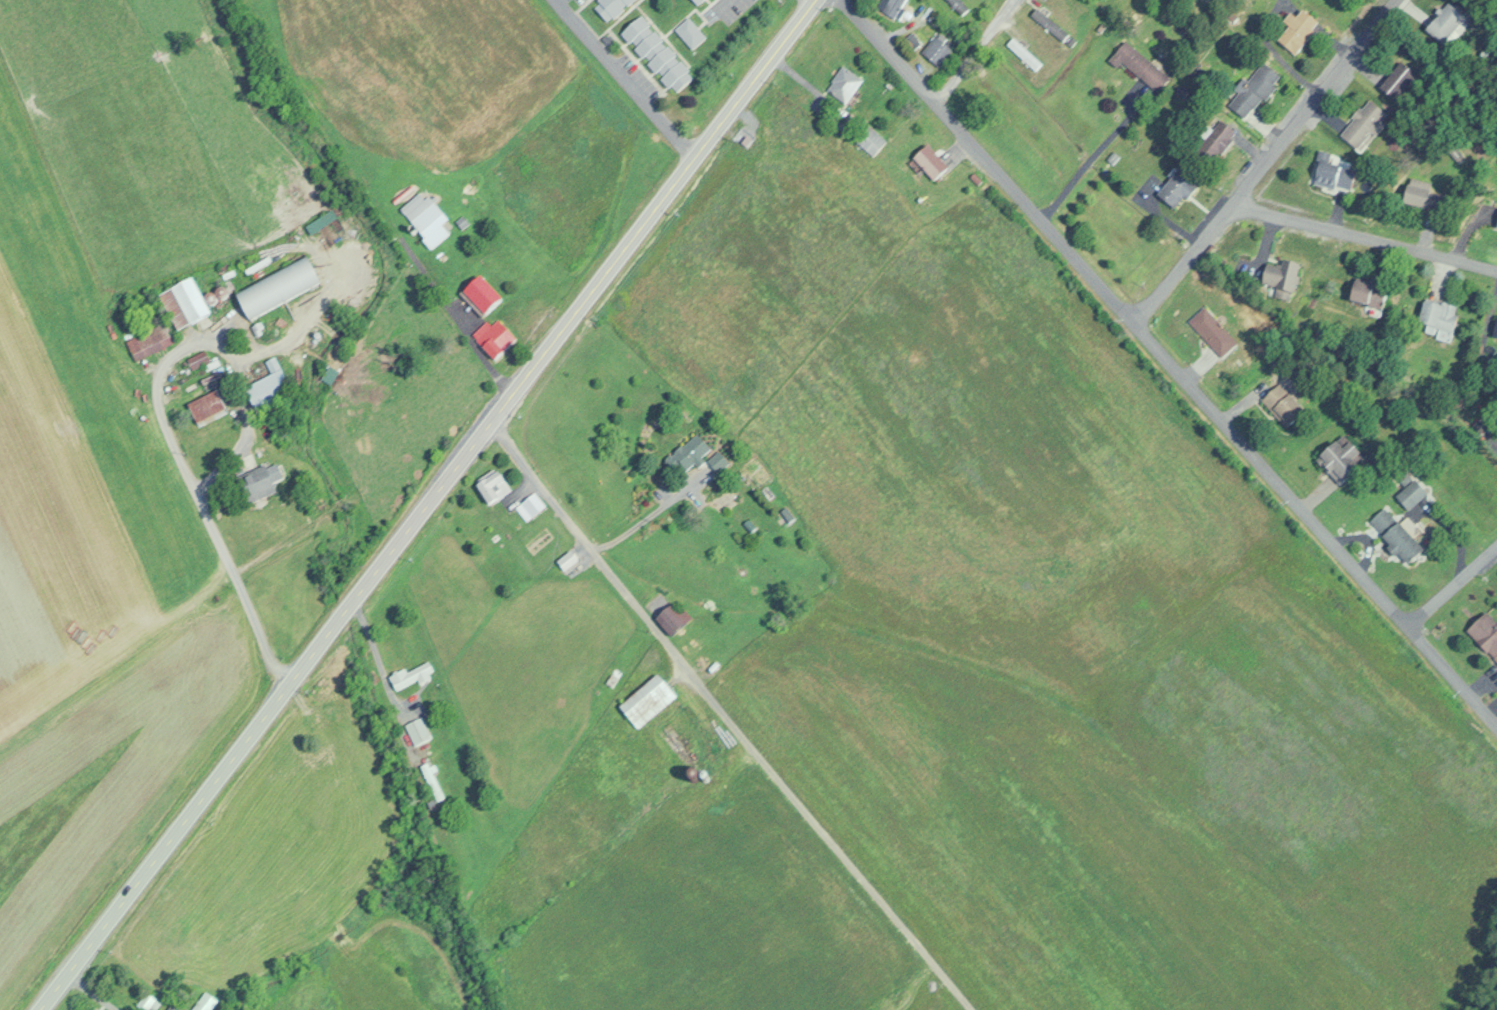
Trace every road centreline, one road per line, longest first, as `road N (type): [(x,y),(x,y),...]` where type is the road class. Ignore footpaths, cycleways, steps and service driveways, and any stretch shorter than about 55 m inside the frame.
road 1 (primary): [(36,1009),(811,0)]
road 2 (residential): [(843,0),(1496,720)]
road 3 (residential): [(489,419),(972,1009)]
road 4 (residential): [(1129,317),(1397,0)]
road 5 (residential): [(1229,203),(1496,268)]
road 6 (residential): [(556,0),(693,157)]
road 7 (residential): [(931,98),(1008,0)]

